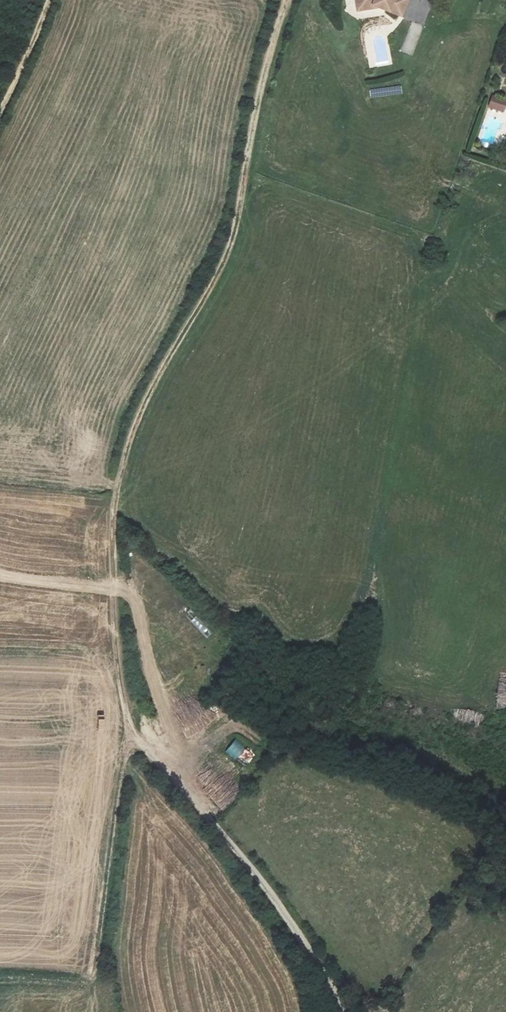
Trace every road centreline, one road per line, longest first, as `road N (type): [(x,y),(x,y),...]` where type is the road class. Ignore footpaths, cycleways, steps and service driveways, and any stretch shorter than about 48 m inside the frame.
road 1 (track): [(139,741),(123,701),(115,635),(118,484),(136,420),(236,232),(257,106),(287,0)]
road 2 (unclassified): [(340,1011),(271,896),(139,741)]
road 3 (track): [(49,0),(0,110)]

